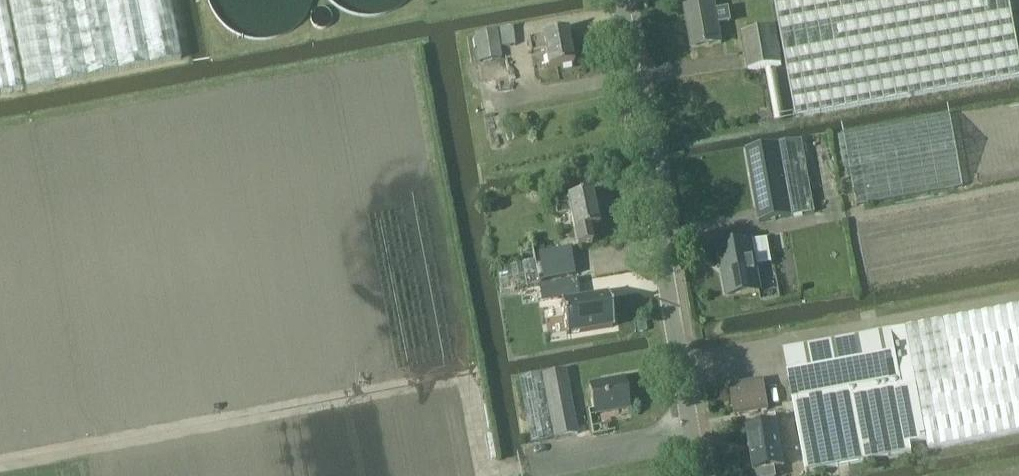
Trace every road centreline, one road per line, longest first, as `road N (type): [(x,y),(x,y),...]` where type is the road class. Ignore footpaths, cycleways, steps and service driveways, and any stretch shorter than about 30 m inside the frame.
road 1 (tertiary): [(701,475),(623,0)]

